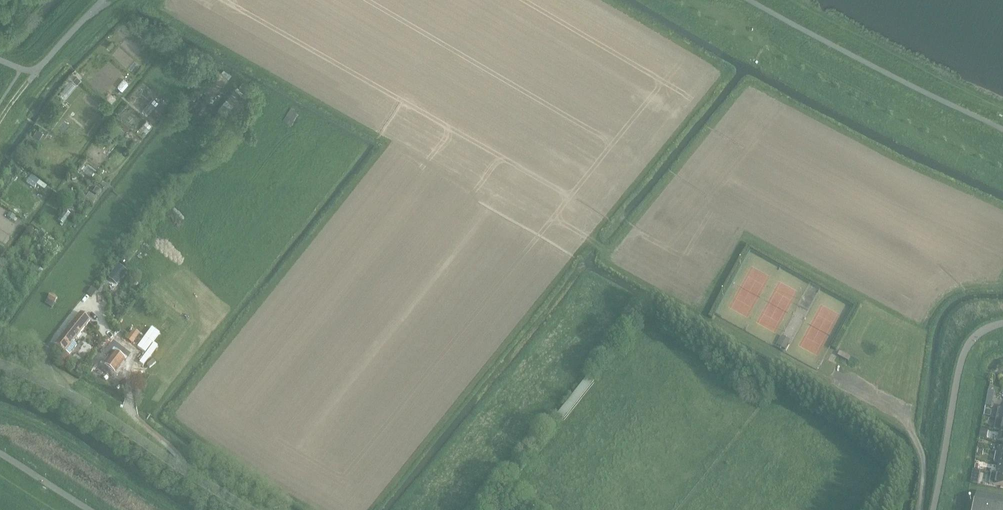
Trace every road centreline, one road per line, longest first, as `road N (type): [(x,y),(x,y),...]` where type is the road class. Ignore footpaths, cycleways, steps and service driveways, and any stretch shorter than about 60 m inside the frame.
road 1 (unclassified): [(248,509),(70,394),(0,362)]
road 2 (unclassified): [(933,509),(961,365),(975,336),(1002,324)]

